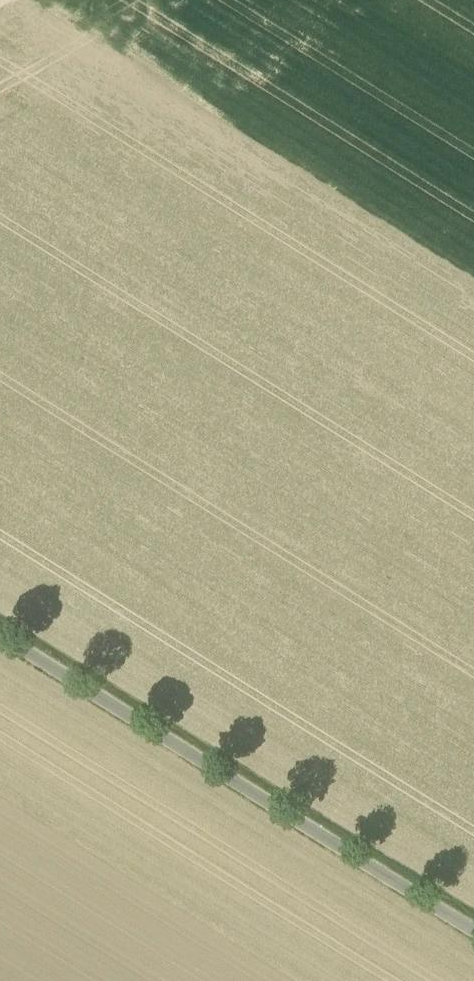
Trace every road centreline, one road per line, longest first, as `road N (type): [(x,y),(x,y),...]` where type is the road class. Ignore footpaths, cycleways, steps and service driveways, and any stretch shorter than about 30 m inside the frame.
road 1 (track): [(473,935),(0,641)]

